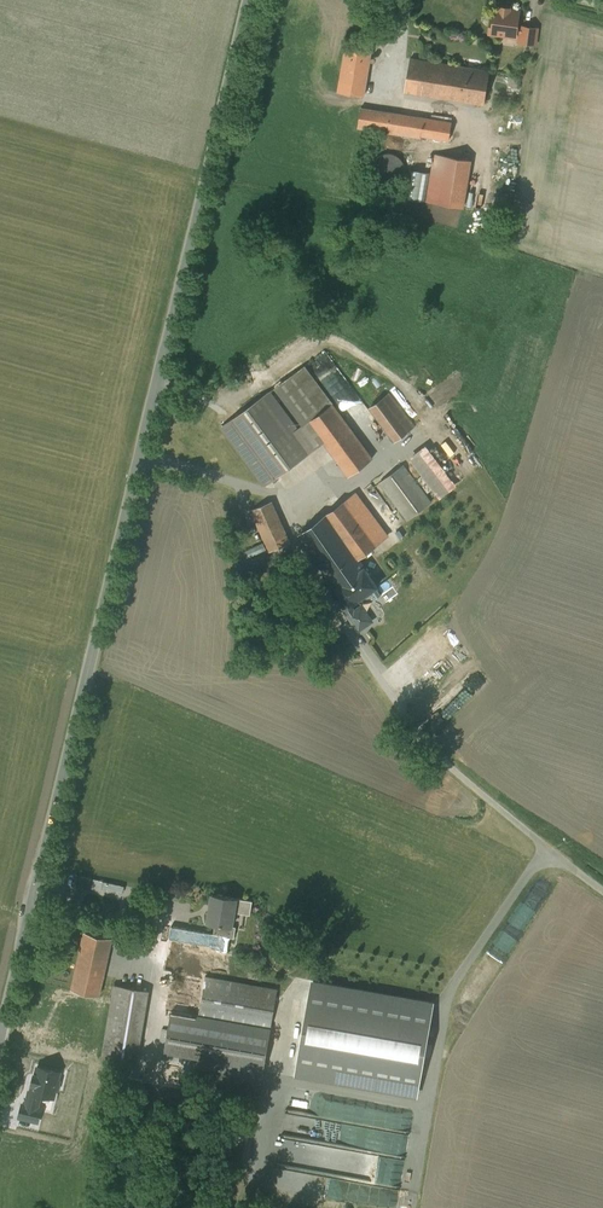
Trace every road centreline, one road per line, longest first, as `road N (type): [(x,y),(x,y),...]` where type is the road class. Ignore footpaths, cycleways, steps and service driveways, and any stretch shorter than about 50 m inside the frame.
road 1 (unclassified): [(249,0),(0,1043)]
road 2 (unclassified): [(602,879),(487,787),(367,667),(308,562)]

